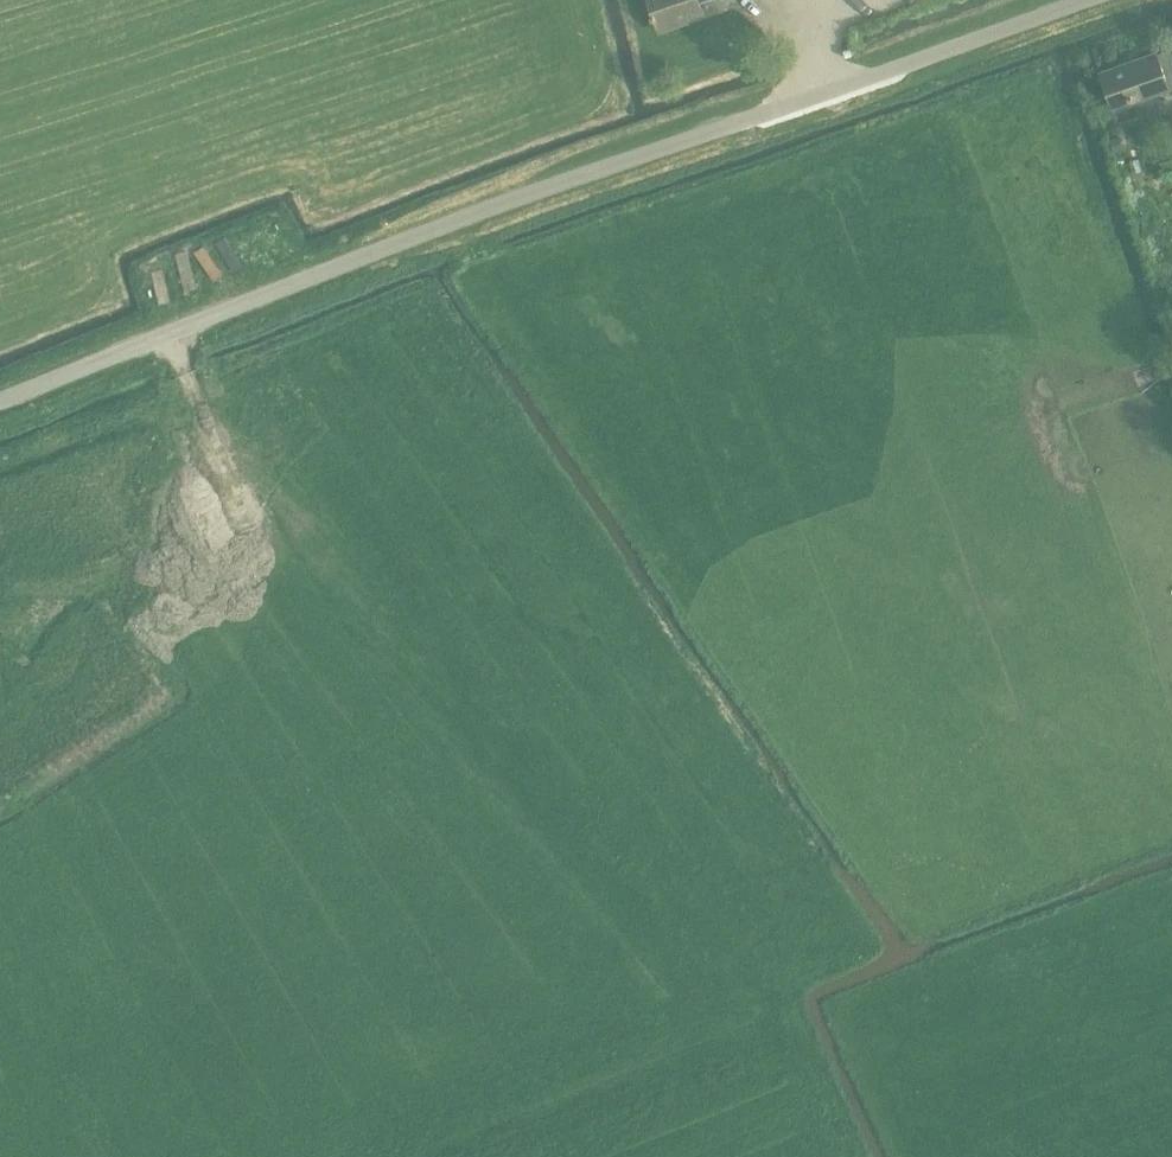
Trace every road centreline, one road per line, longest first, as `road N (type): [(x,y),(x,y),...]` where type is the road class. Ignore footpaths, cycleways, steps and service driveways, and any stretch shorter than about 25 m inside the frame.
road 1 (unclassified): [(0,402),(386,251),(1081,0)]

